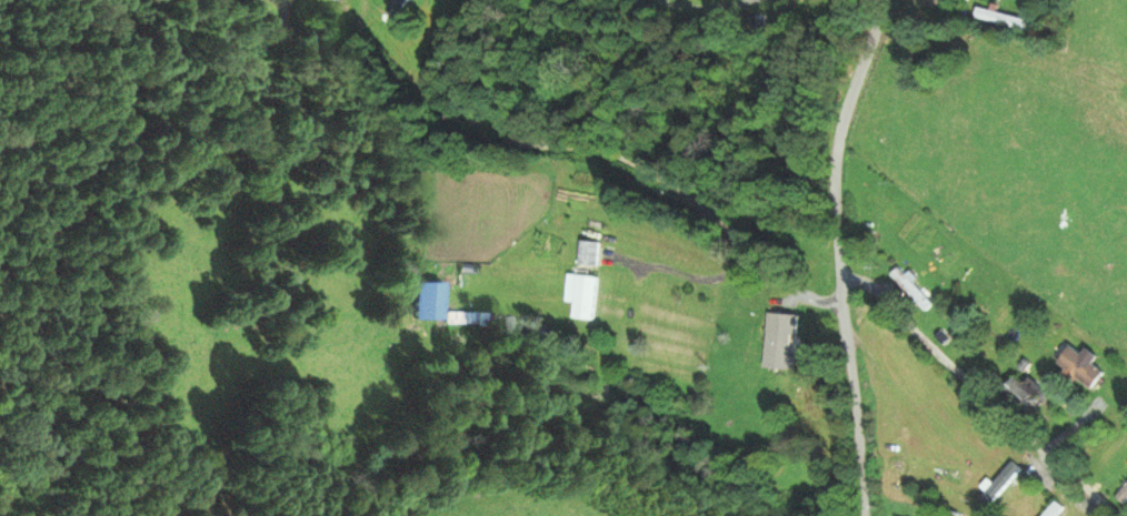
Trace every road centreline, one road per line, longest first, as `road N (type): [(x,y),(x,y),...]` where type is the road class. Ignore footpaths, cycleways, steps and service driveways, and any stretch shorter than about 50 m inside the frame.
road 1 (residential): [(859,515),(838,277),(836,135),(883,0)]
road 2 (residential): [(1118,515),(885,299),(858,280),(838,277)]

